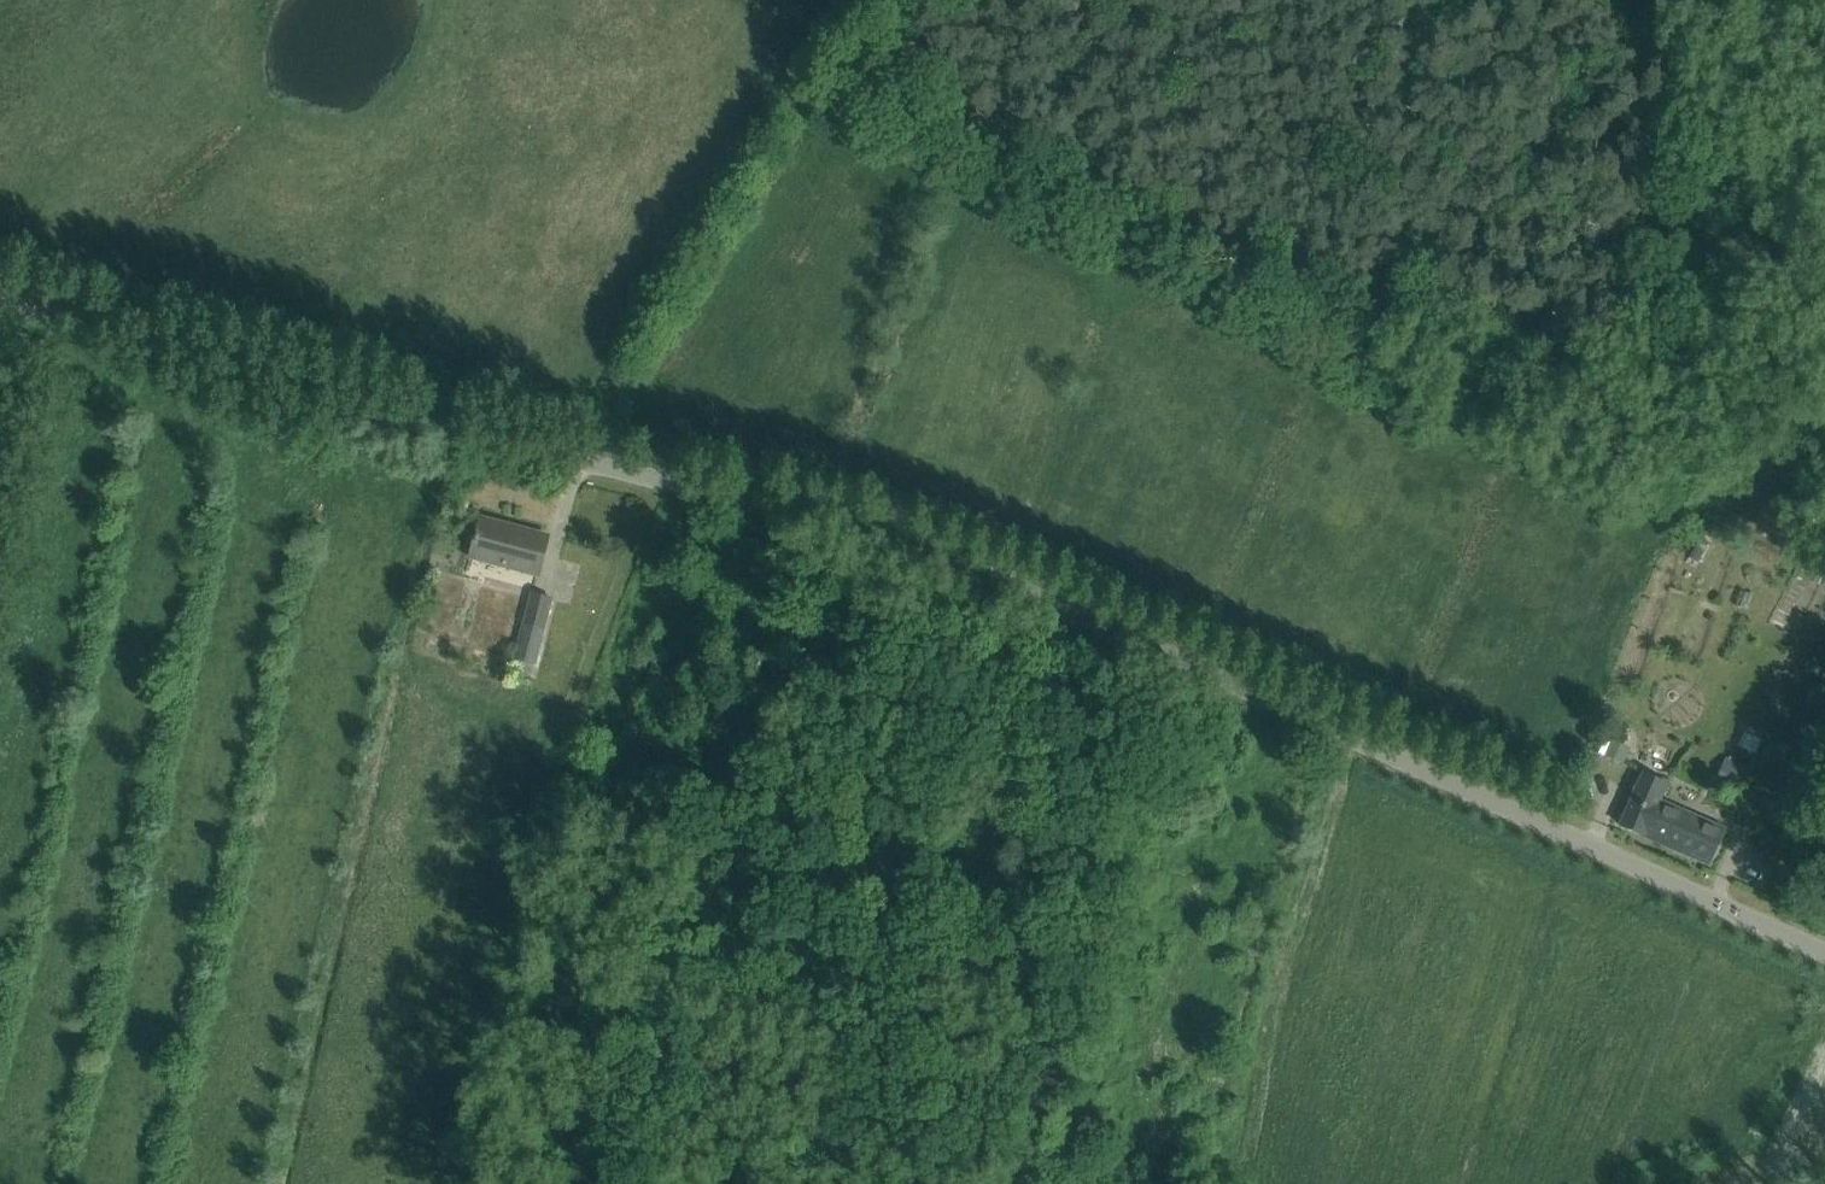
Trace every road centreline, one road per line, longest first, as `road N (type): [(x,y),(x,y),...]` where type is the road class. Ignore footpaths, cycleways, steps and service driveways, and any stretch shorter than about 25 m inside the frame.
road 1 (tertiary): [(1824,950),(968,565),(0,292)]

